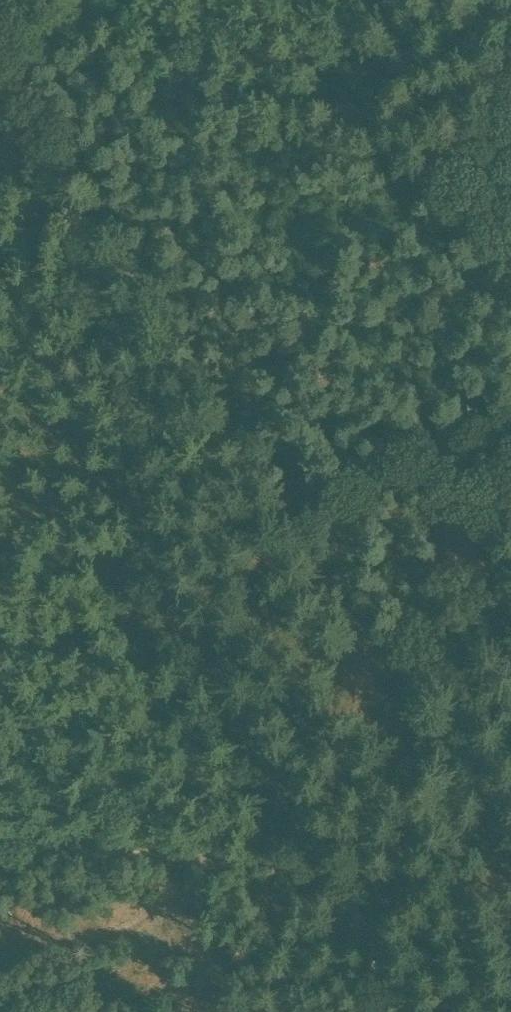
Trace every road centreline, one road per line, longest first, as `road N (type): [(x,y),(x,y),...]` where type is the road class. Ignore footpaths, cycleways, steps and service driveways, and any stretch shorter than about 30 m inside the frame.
road 1 (track): [(144,641),(385,1011)]
road 2 (track): [(0,842),(278,855)]
road 3 (track): [(0,761),(144,641)]

